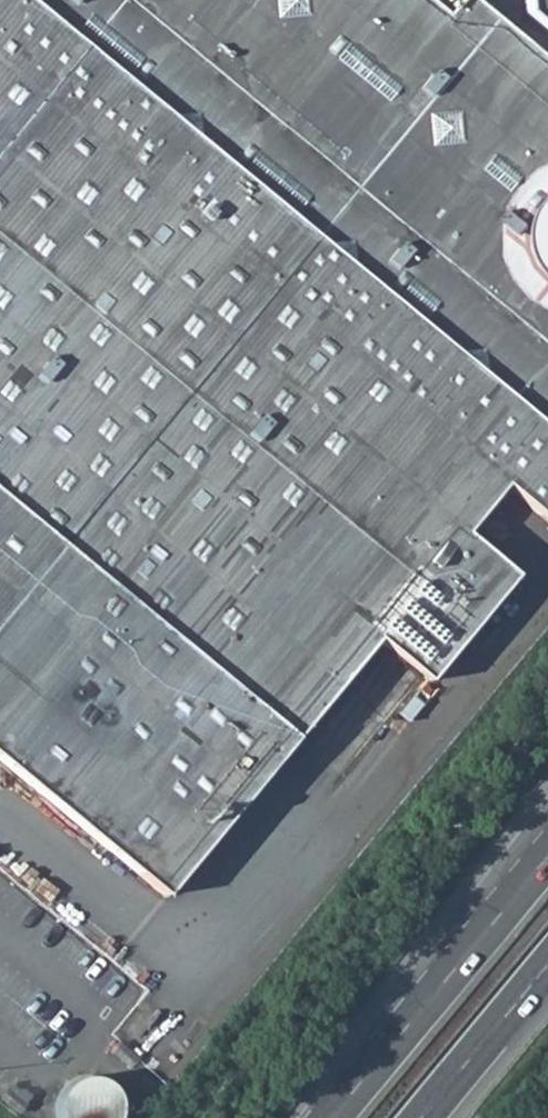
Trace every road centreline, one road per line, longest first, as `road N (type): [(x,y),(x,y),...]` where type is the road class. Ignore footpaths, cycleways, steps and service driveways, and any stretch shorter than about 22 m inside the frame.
road 1 (trunk): [(547,857),(331,1117)]
road 2 (trunk): [(422,1117),(547,966)]

